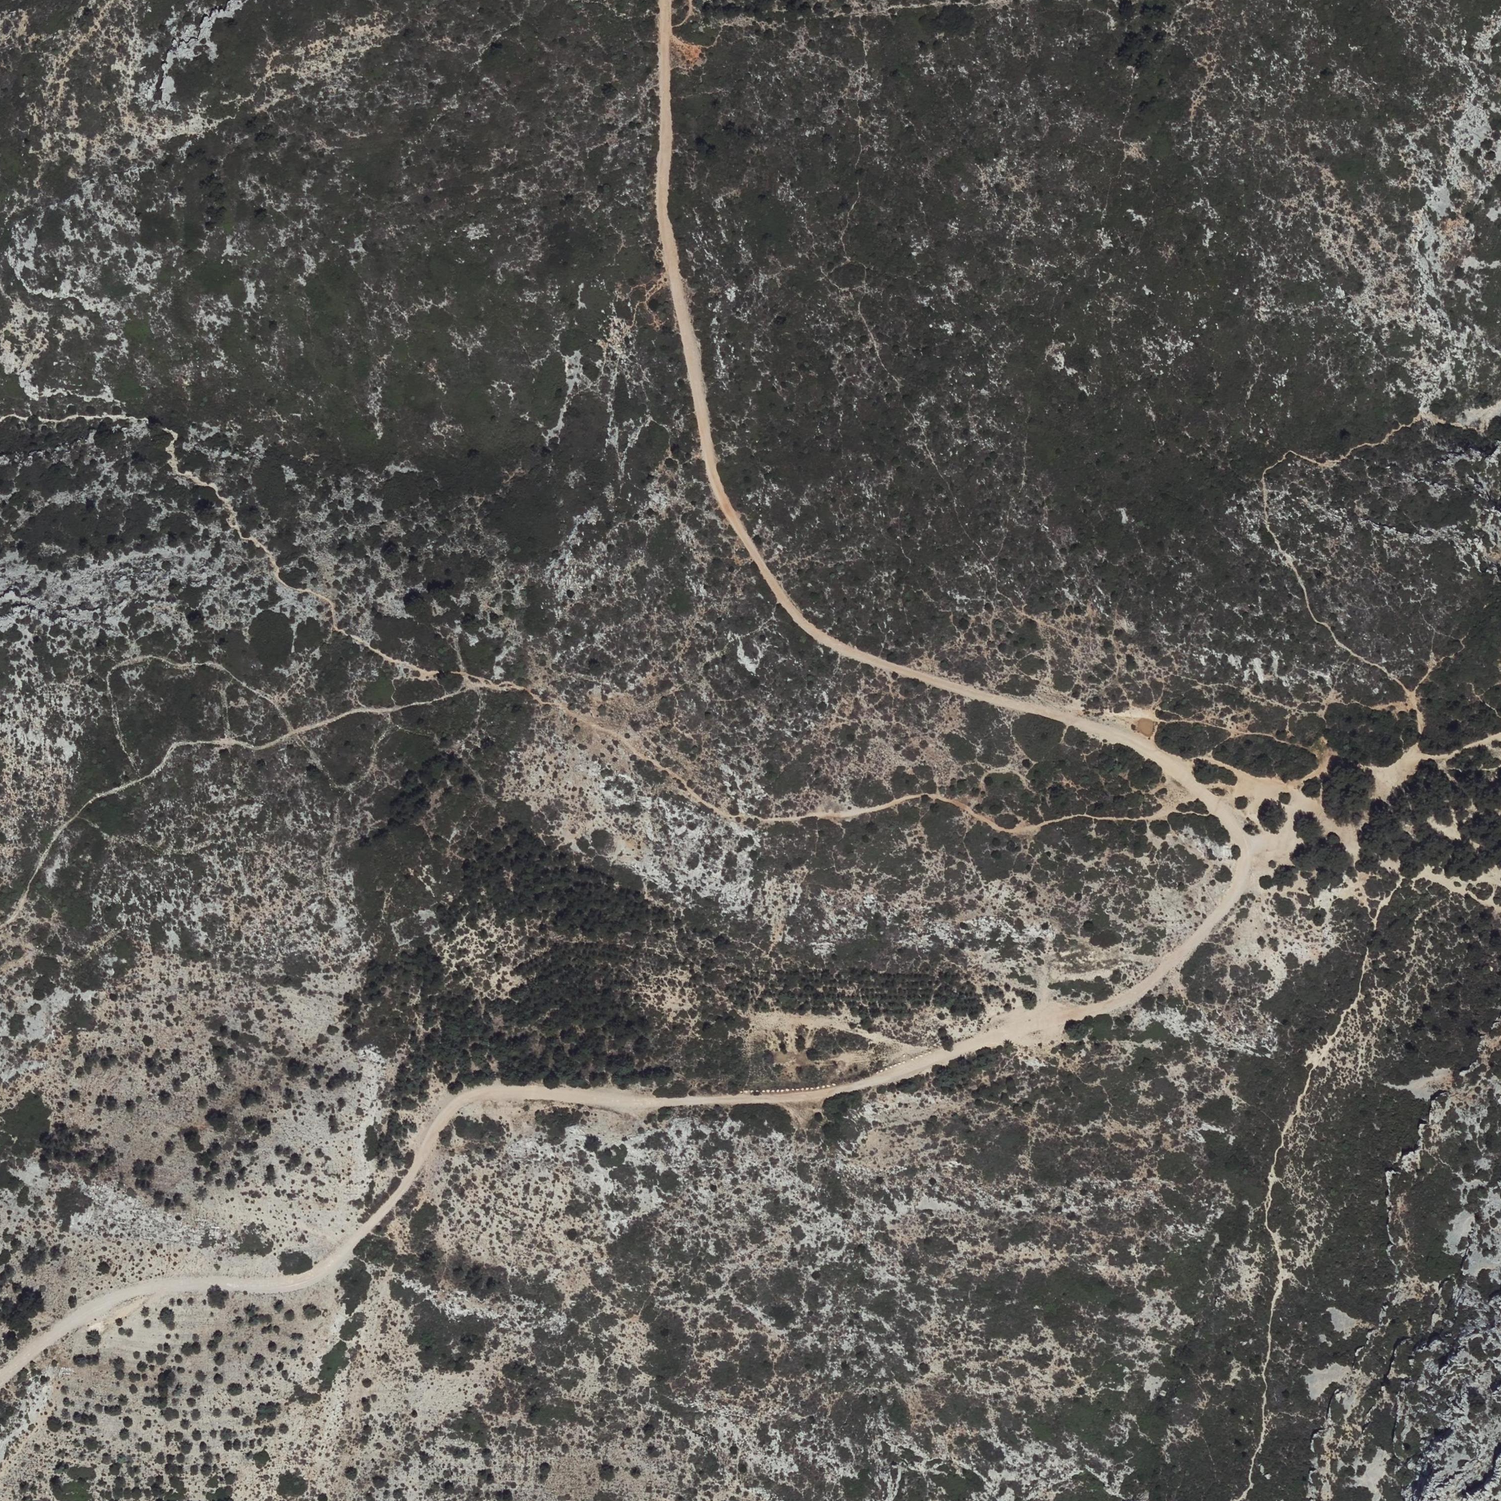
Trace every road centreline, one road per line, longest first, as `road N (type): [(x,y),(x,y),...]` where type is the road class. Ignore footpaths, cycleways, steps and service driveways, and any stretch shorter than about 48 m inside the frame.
road 1 (track): [(0,1385),(55,1334),(124,1294),(290,1286),(331,1271),(405,1194),(452,1113),(490,1096),(635,1106),(847,1090),(1092,1011),(1145,985),(1230,902),(1244,849),(1221,809),(1154,753),(1026,705),(925,681),(812,634),(771,581),(711,464),(667,242),(663,0)]

